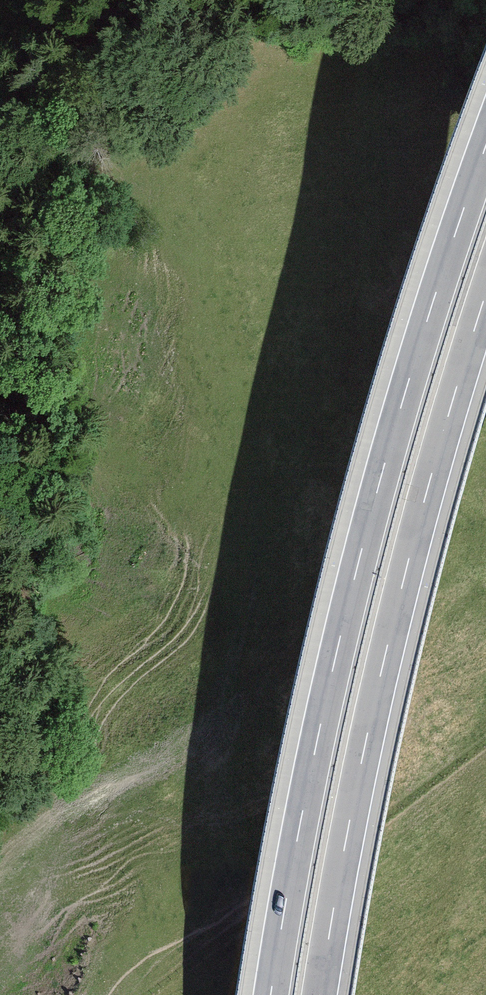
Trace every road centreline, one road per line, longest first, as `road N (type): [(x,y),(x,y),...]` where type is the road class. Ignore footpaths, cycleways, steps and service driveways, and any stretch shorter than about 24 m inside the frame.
road 1 (motorway): [(485,141),(358,530),(283,890),(269,994)]
road 2 (motorway): [(318,994),(405,540),(485,283)]

